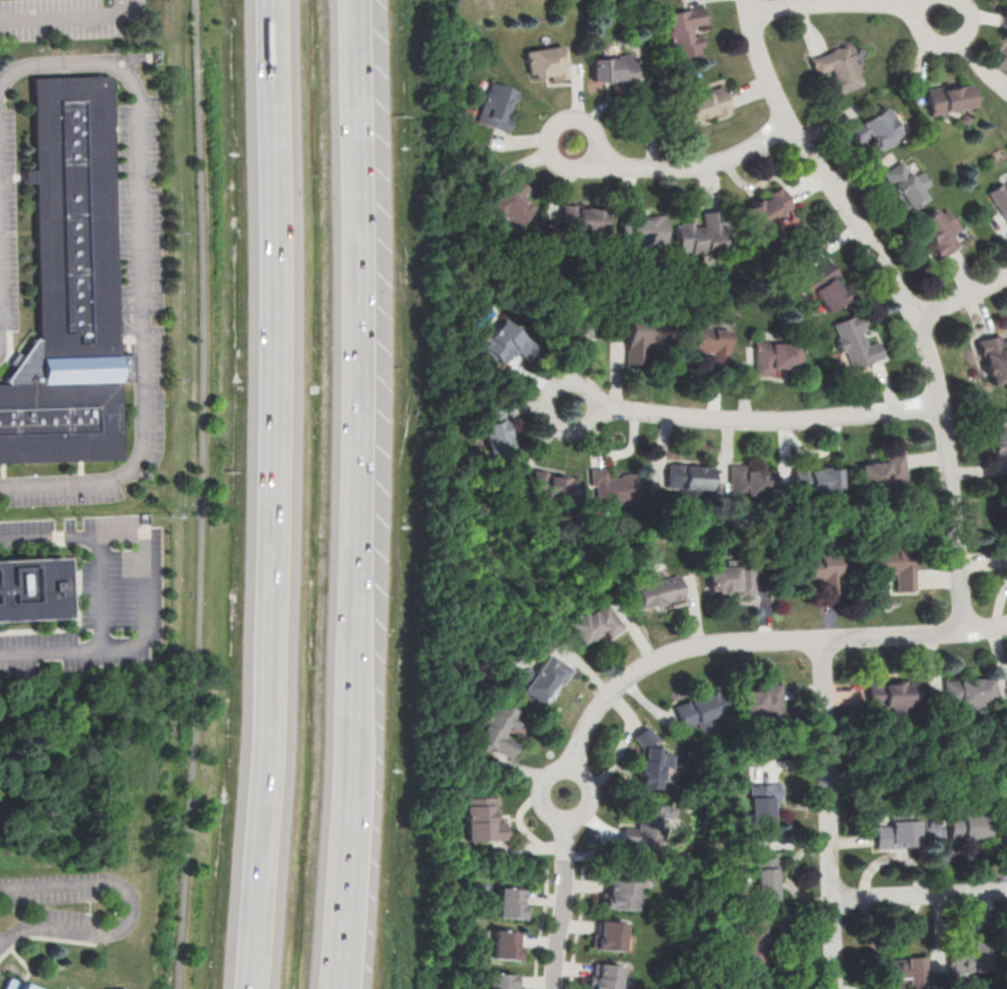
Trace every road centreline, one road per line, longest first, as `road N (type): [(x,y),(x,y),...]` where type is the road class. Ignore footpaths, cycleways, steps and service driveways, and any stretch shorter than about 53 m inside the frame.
road 1 (motorway): [(274,0),(279,477),(257,988)]
road 2 (residential): [(747,0),(790,124),(895,278),(931,356),(967,630)]
road 3 (motorway): [(338,988),(360,484)]
road 4 (residential): [(1006,624),(706,643),(666,654),(607,695),(573,766)]
road 5 (motorway): [(360,484),(351,0)]
road 6 (residential): [(942,403),(771,420),(571,409)]
road 7 (residential): [(839,988),(822,639)]
road 8 (residential): [(790,124),(696,167),(610,165),(573,142)]
road 9 (residential): [(749,11),(869,2),(949,23)]
road 10 (residential): [(1006,890),(835,898)]
road 11 (residential): [(563,823),(551,988)]

